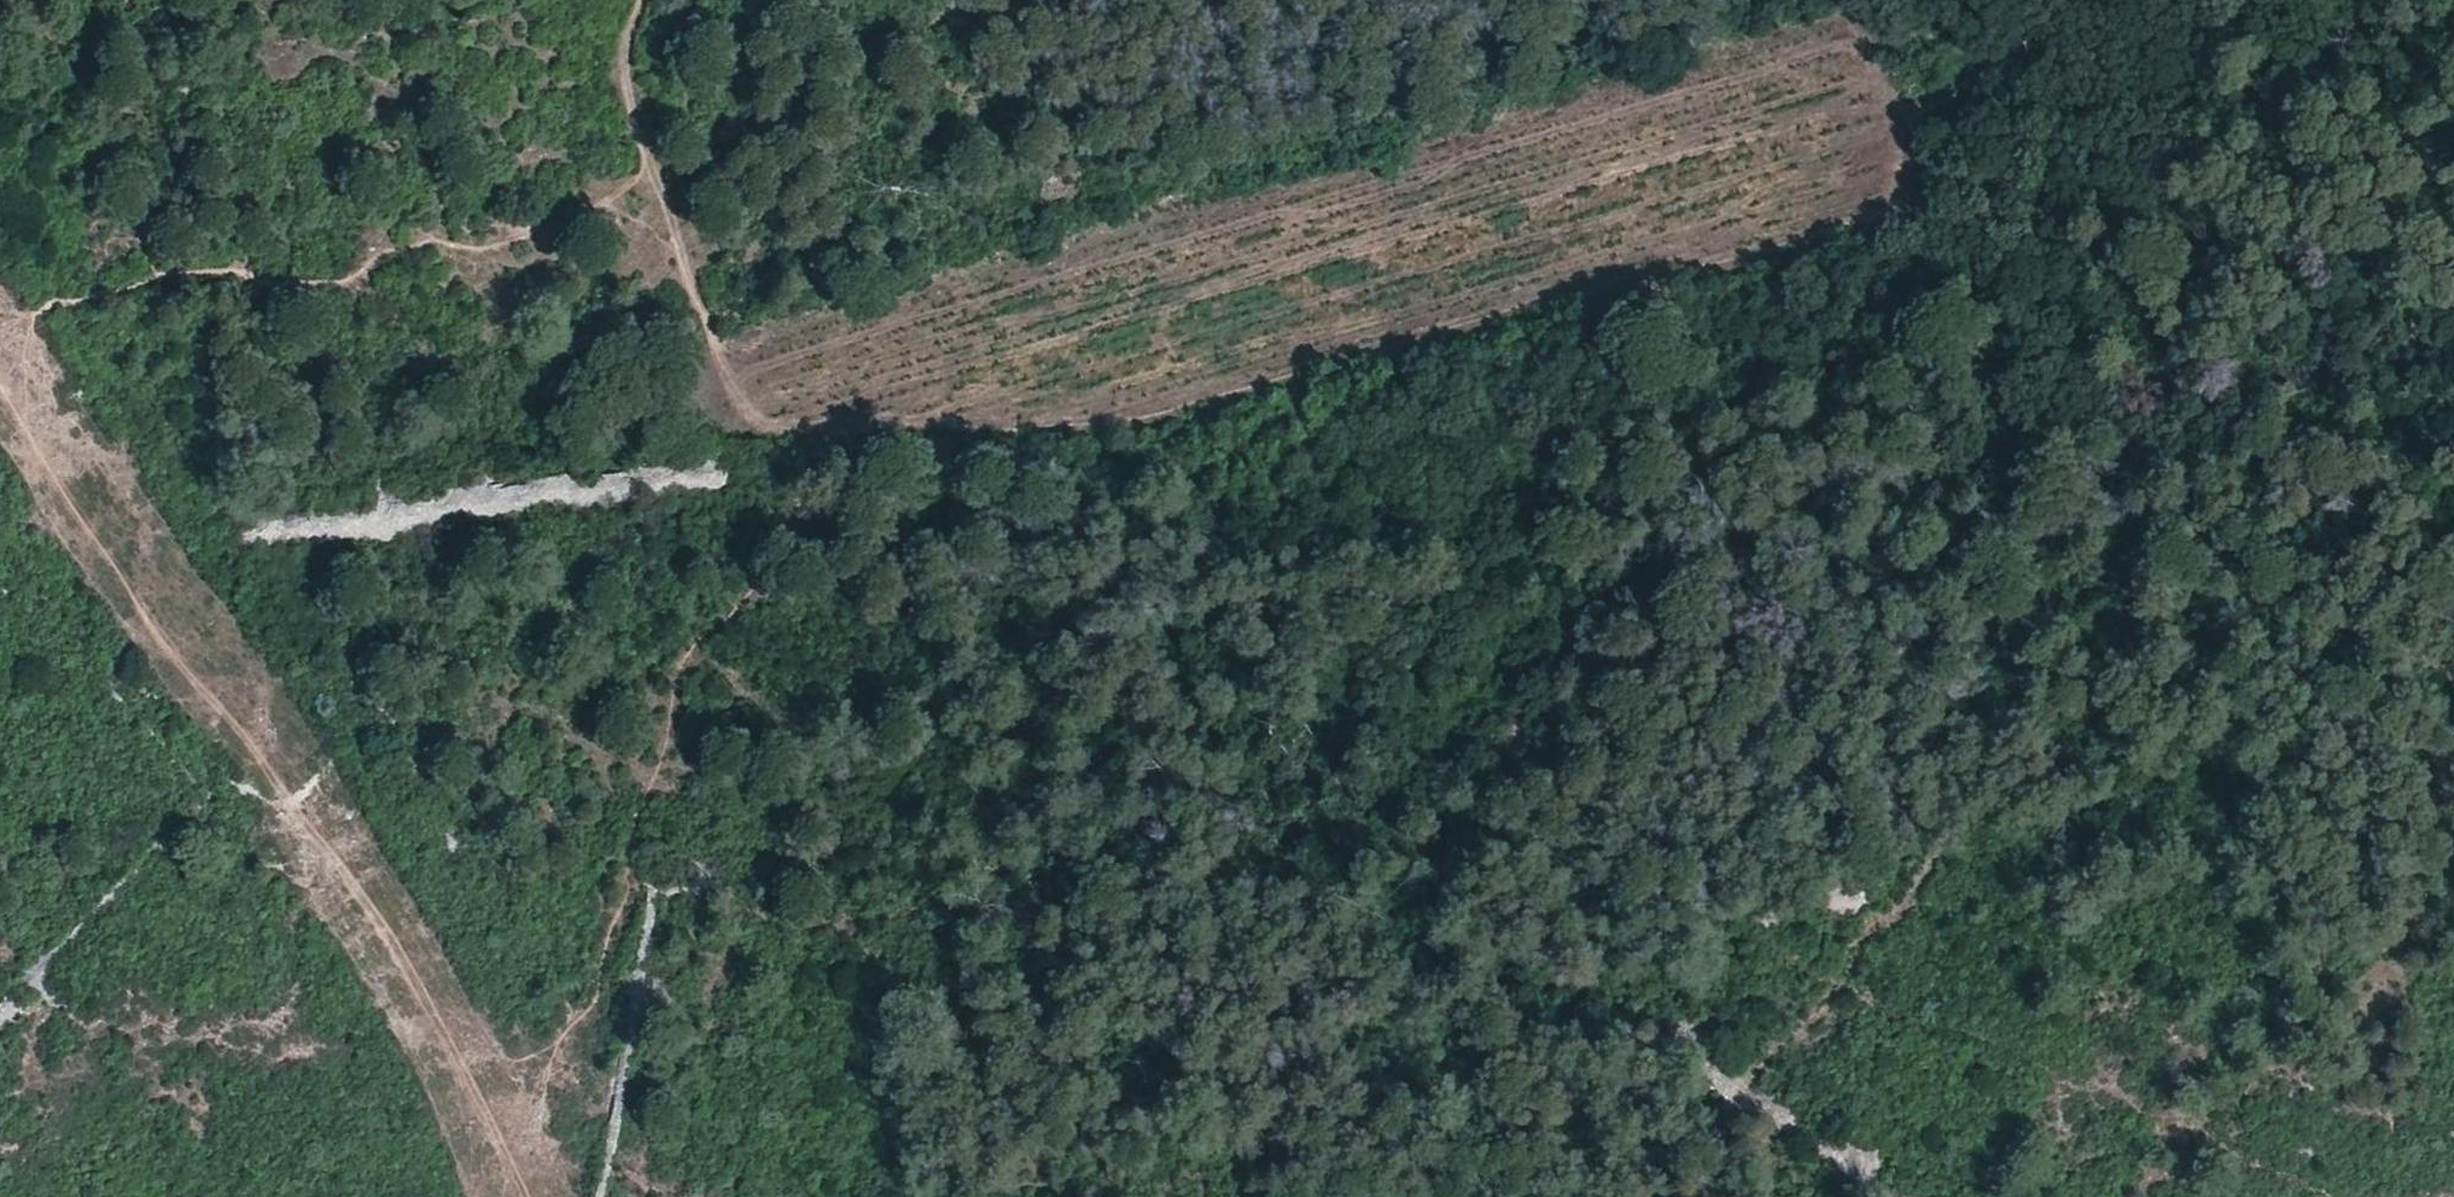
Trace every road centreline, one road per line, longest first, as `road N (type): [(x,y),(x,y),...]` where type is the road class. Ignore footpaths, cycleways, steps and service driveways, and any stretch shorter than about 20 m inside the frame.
road 1 (track): [(640,0),(626,38),(628,82),(737,406),(775,433),(822,439),(1099,435),(1247,406),(1885,218),(1912,129)]
road 2 (track): [(0,382),(269,781),(387,933),(527,1196)]

